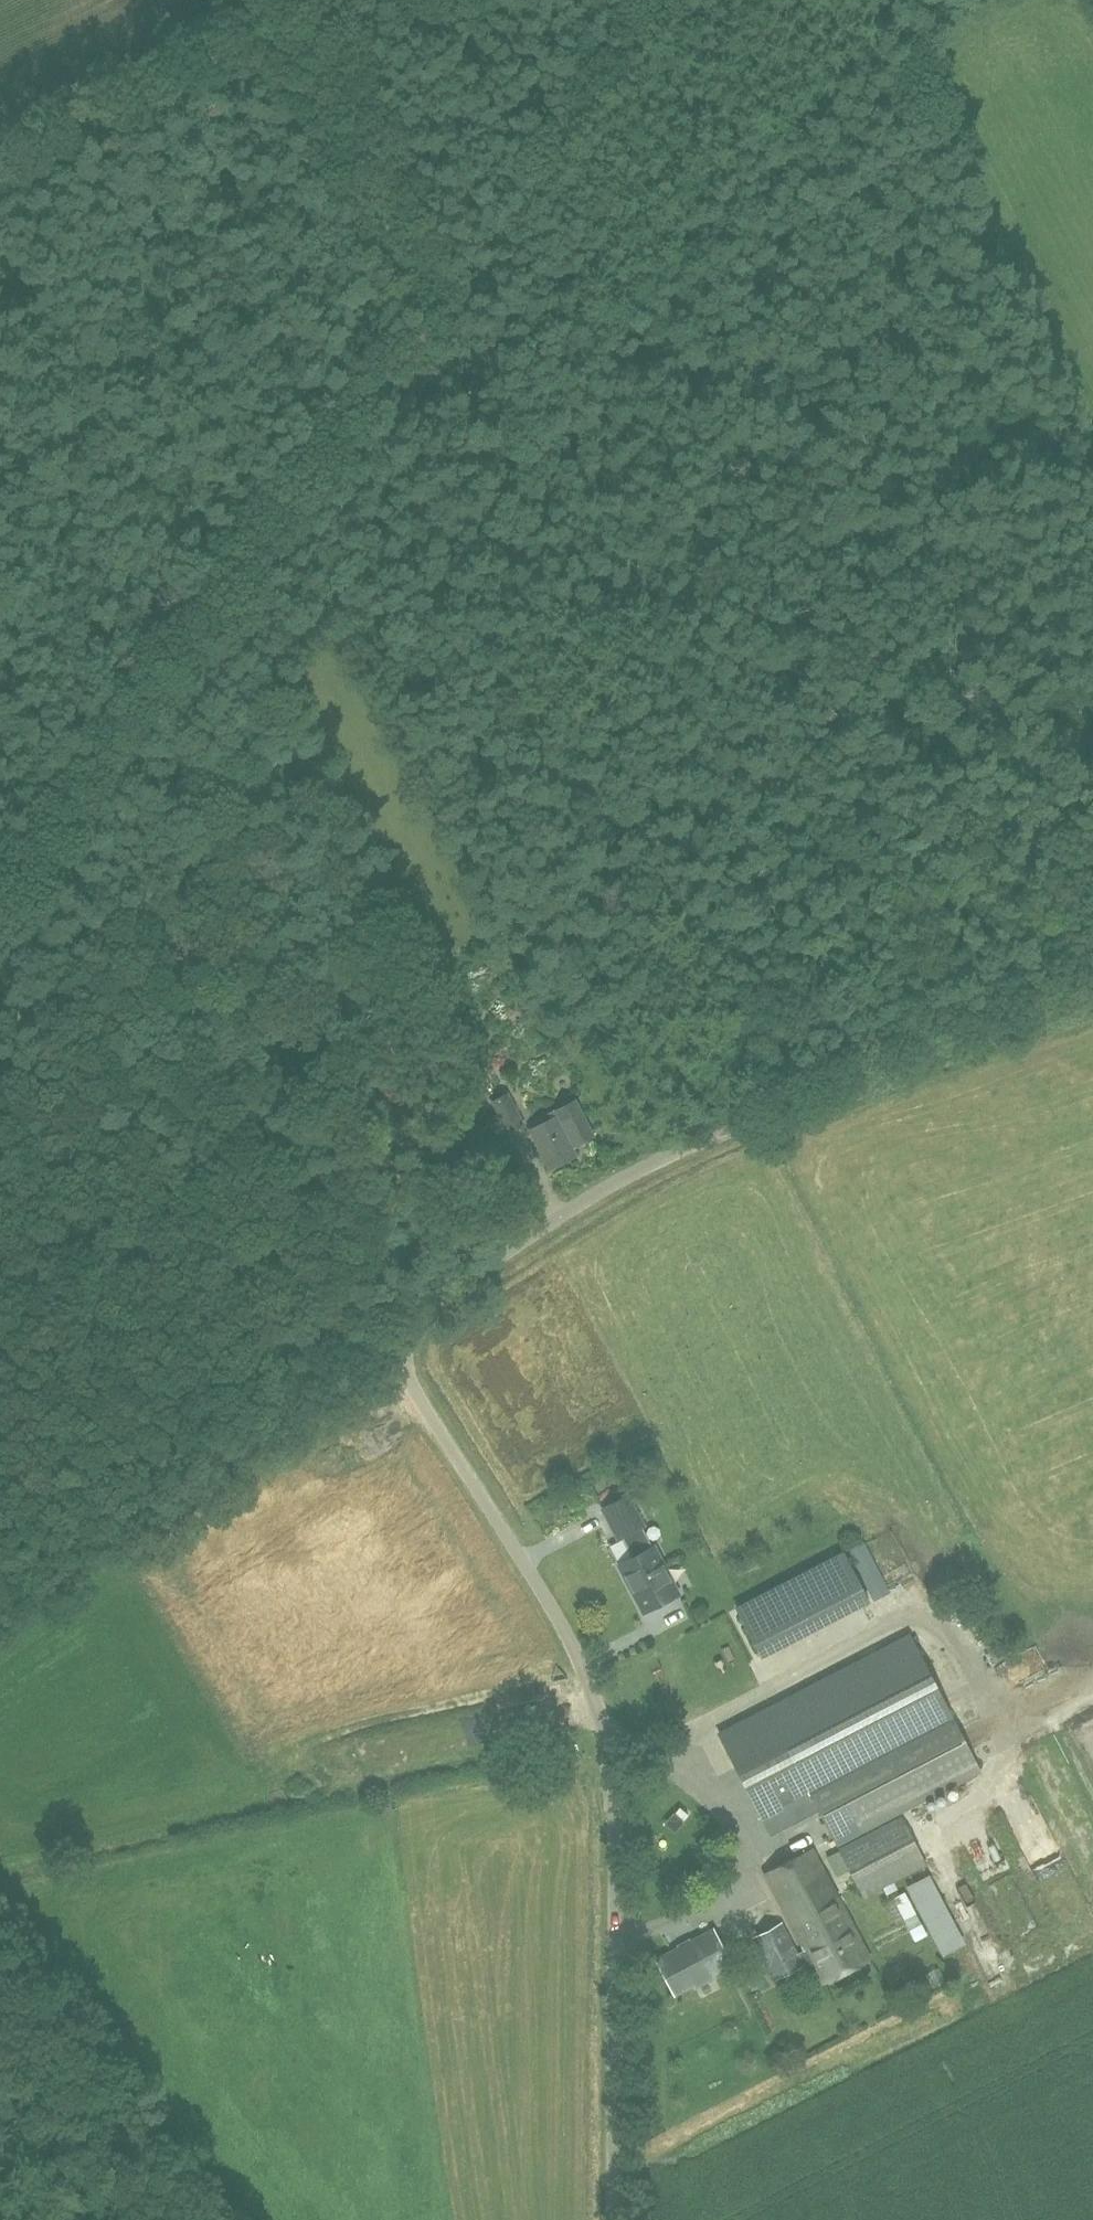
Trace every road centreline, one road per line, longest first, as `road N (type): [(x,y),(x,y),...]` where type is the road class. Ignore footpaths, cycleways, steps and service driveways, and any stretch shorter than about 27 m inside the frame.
road 1 (unclassified): [(612,2219),(610,1756),(575,1650),(414,1393),(402,1346),(409,1326),(536,1233),(682,1149),(1092,991)]
road 2 (unclassified): [(442,304),(297,0)]

